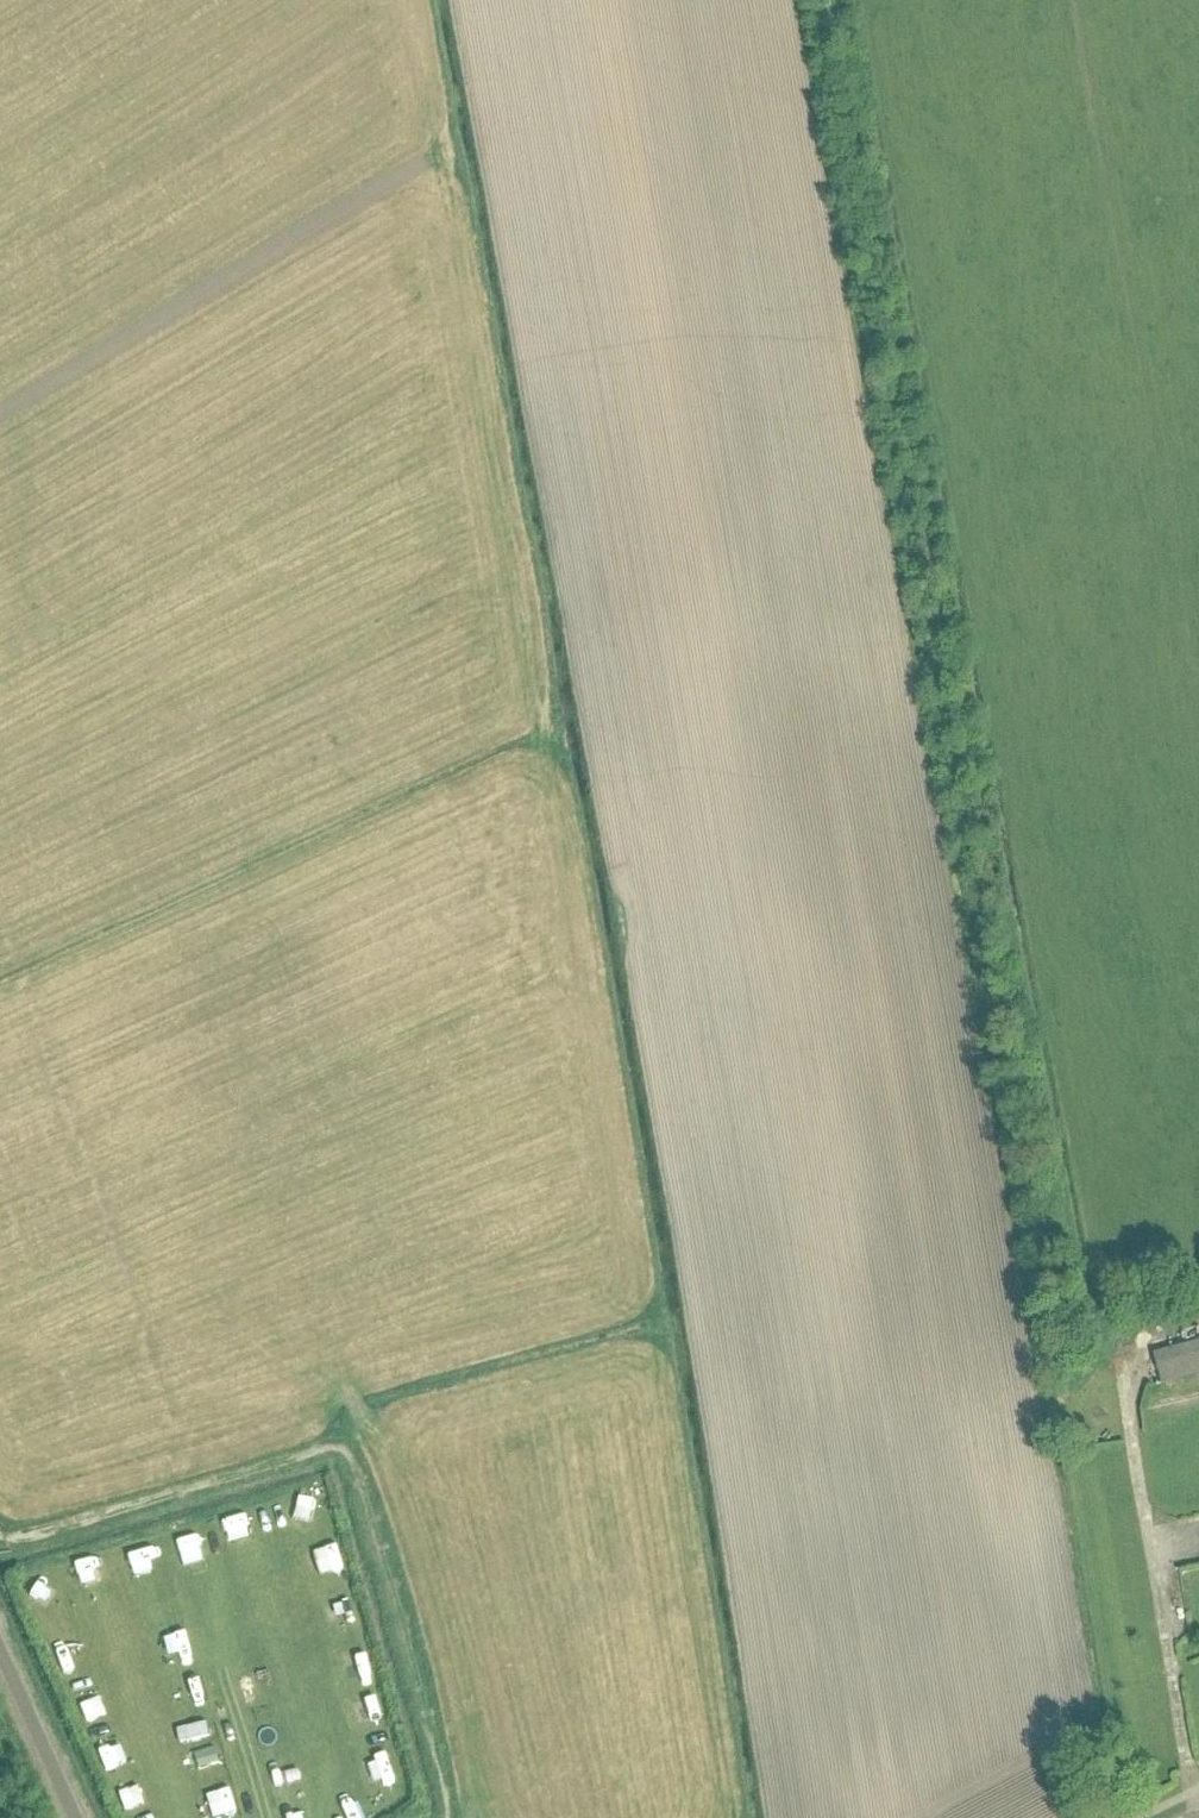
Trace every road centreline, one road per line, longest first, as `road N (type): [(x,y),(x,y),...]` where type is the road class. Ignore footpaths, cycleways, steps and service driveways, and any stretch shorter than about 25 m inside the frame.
road 1 (unclassified): [(75,1817),(0,1652)]

